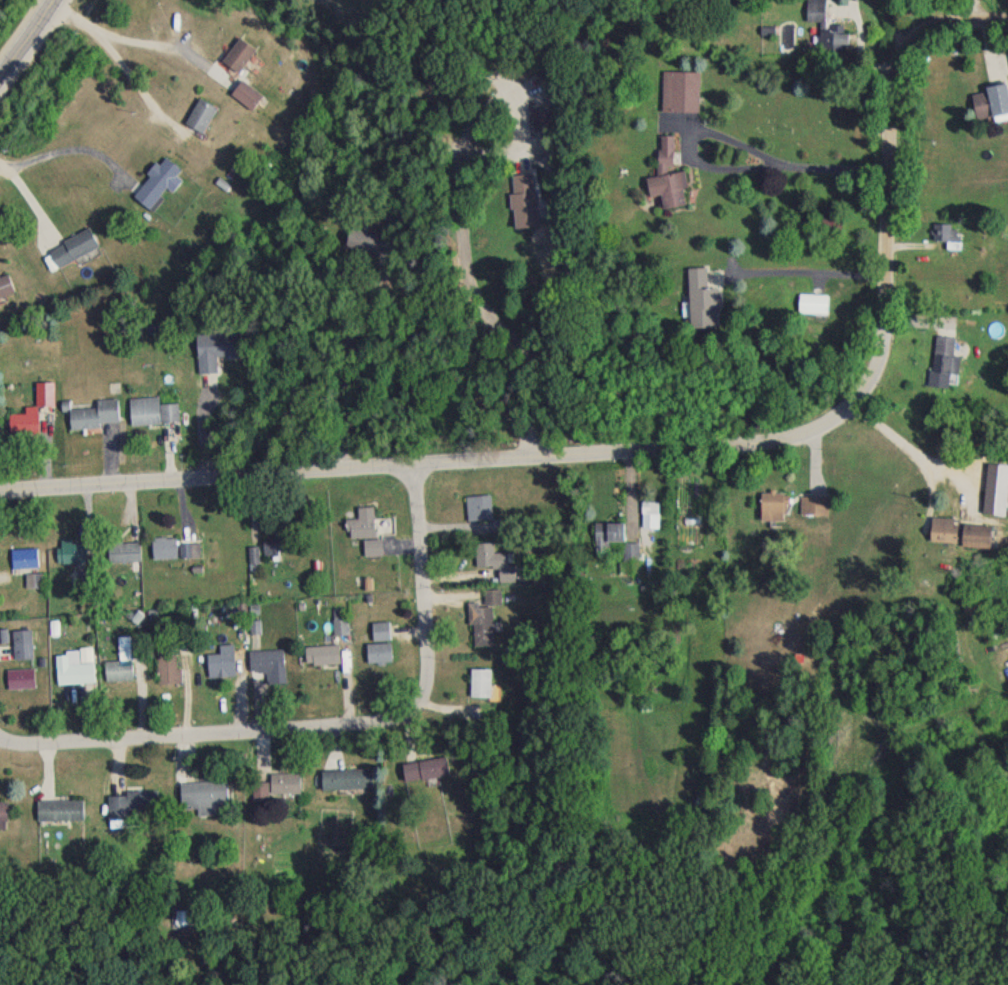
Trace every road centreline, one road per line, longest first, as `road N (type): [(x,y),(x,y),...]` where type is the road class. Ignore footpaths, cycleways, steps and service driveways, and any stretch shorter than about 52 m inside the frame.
road 1 (residential): [(0,488),(799,439),(828,428),(874,373),(898,60),(918,32),(958,18),(1007,18)]
road 2 (residential): [(0,730),(24,739),(130,737),(400,718),(419,700),(428,660),(417,462)]

